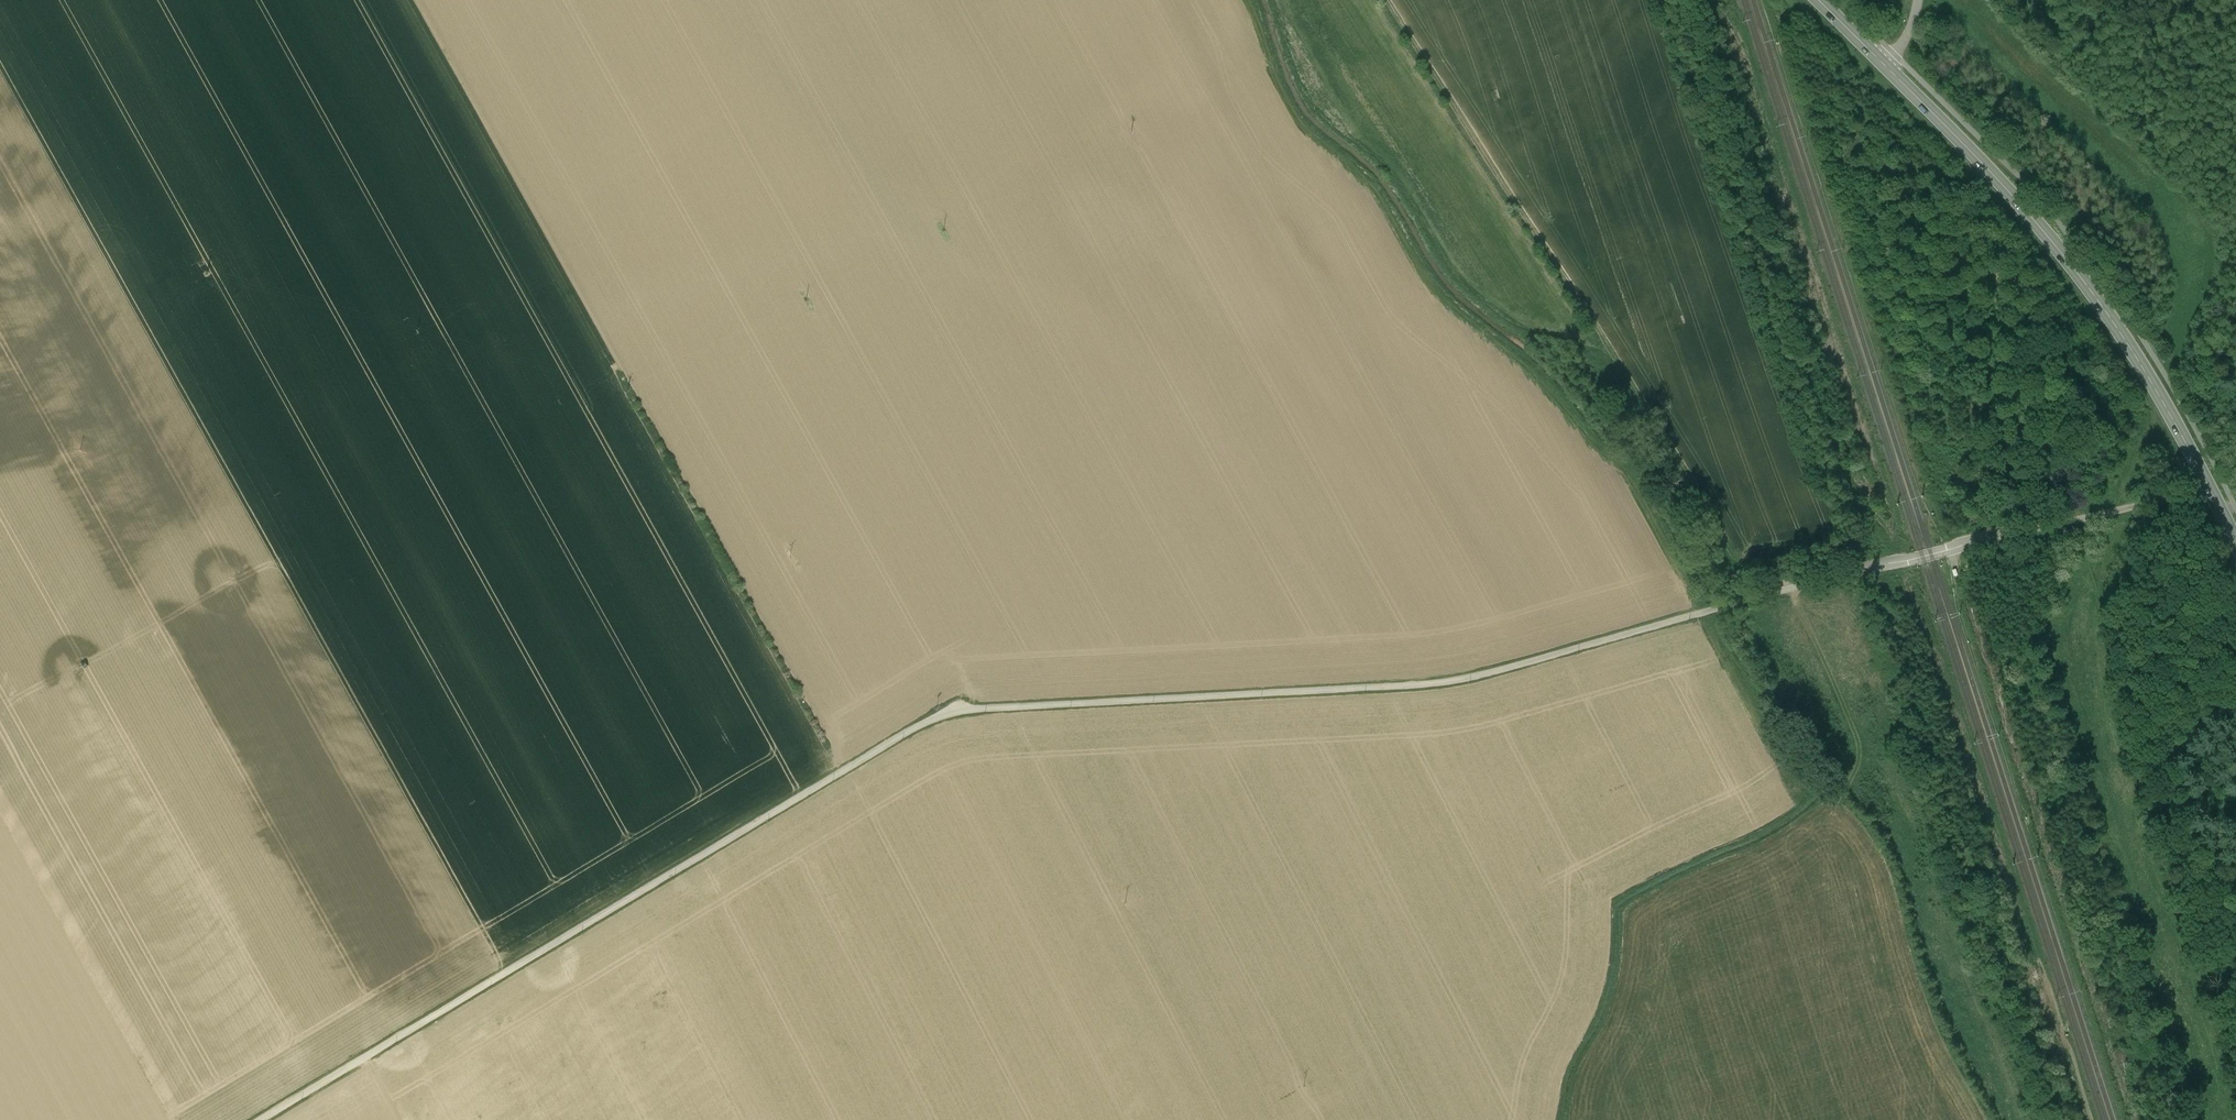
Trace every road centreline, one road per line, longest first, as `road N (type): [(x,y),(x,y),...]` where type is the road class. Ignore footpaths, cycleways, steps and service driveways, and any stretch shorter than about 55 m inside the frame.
road 1 (unclassified): [(2211,488),(1451,679),(961,712),(767,817),(264,1119)]
road 2 (track): [(1380,0),(1725,540),(1743,558),(1772,563),(1787,591)]
road 3 (primary): [(2211,488),(2100,297),(1994,172),(1889,72)]

